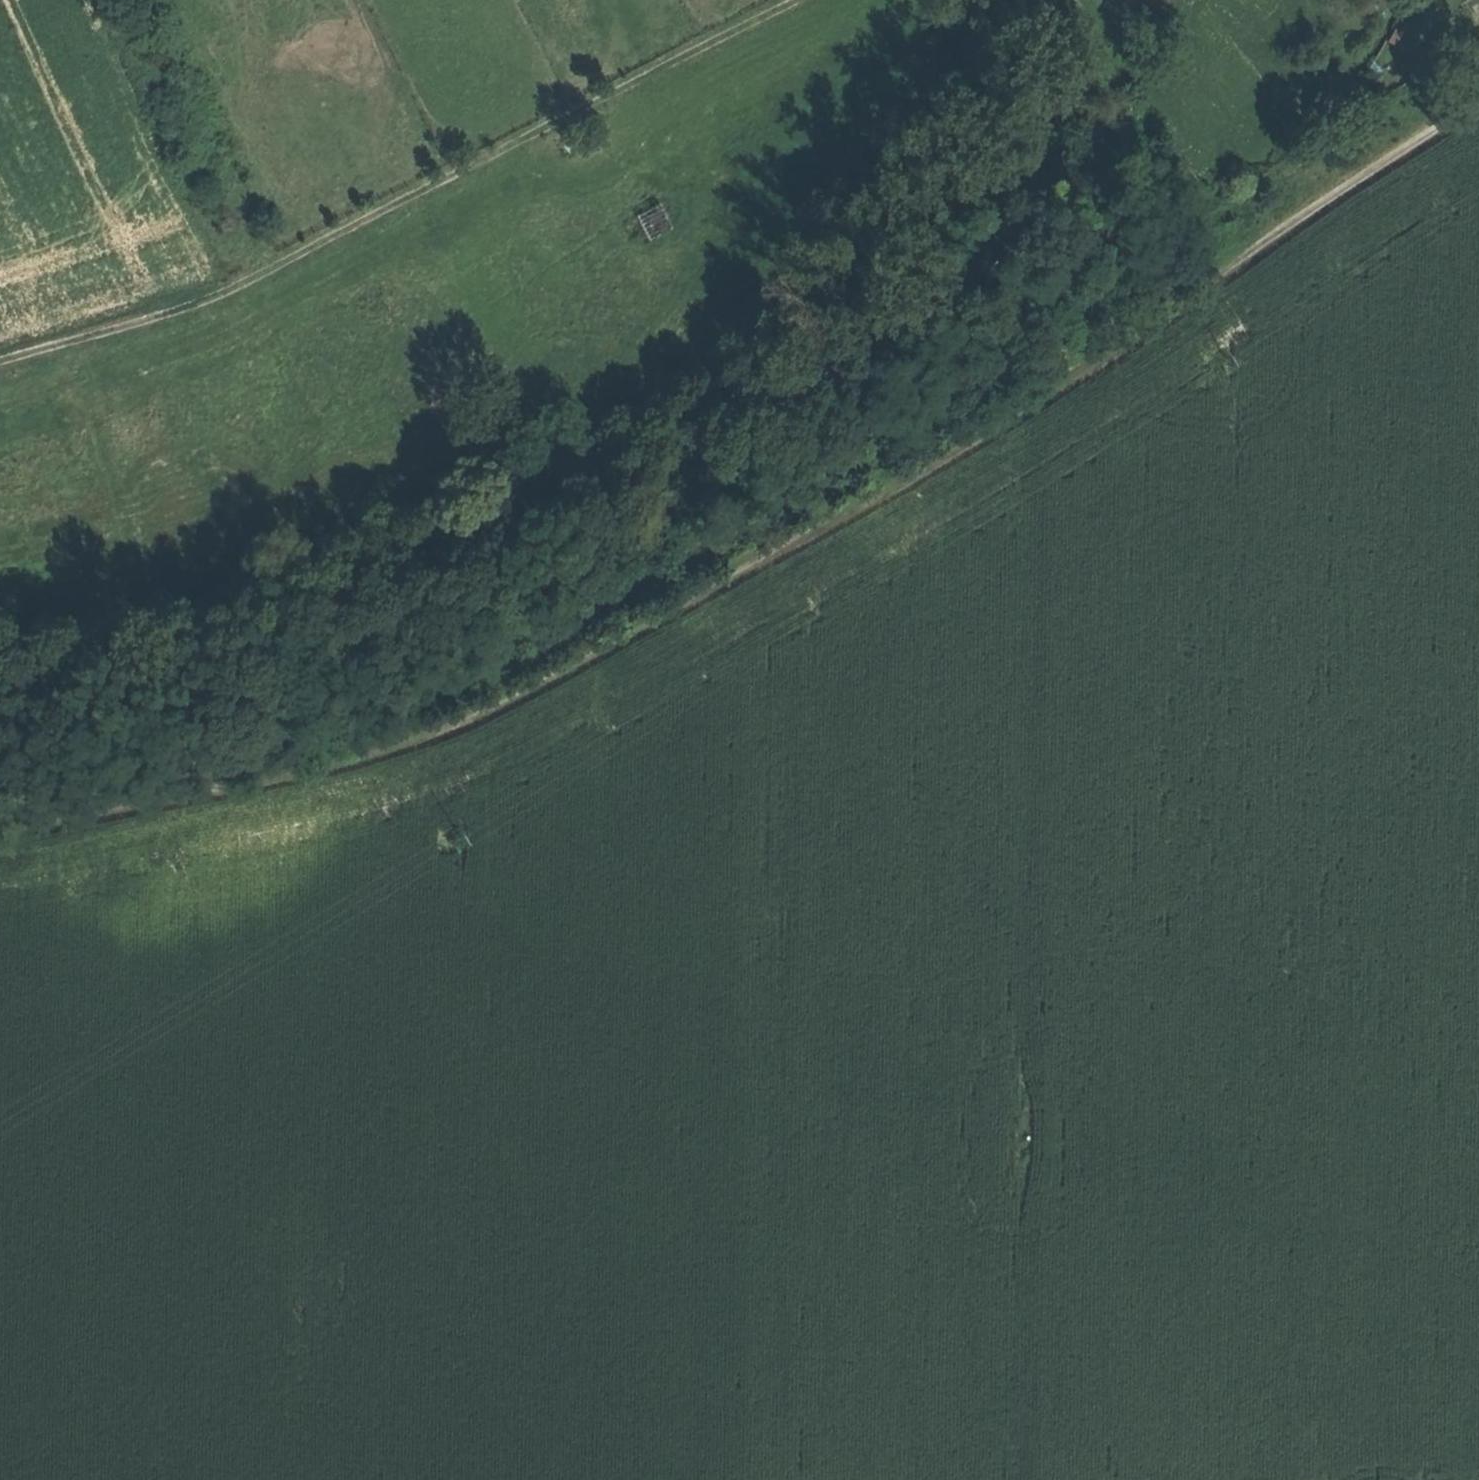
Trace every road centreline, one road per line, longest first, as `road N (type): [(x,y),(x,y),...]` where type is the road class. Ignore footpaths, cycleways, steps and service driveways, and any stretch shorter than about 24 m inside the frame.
road 1 (track): [(1478,103),(1260,247),(1166,321),(989,432),(502,703),(399,749),(0,835)]
road 2 (track): [(0,357),(208,301),(807,0)]

